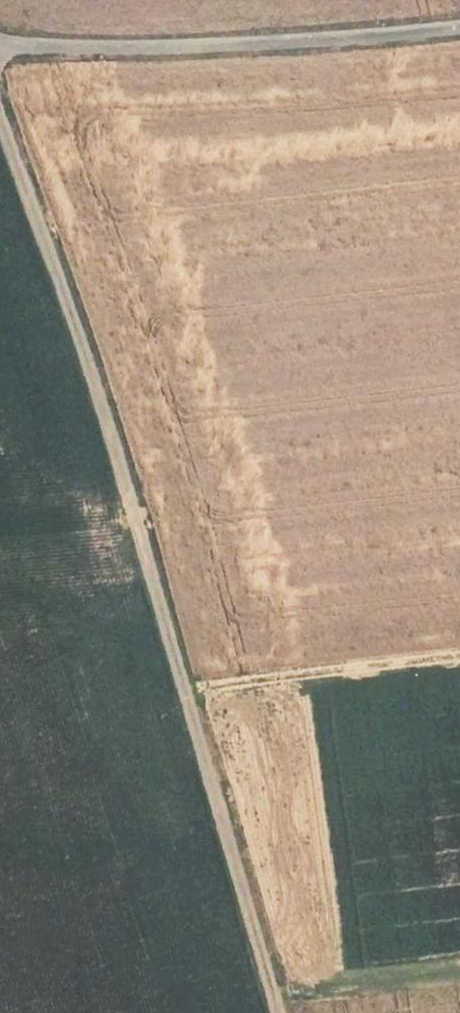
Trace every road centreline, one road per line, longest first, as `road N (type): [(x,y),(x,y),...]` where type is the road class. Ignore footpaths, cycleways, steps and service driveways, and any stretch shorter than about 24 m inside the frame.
road 1 (unclassified): [(0,118),(79,331),(223,817)]
road 2 (residential): [(0,41),(207,46),(459,28)]
road 3 (track): [(186,693),(459,659)]
road 4 (track): [(223,817),(277,1012)]

